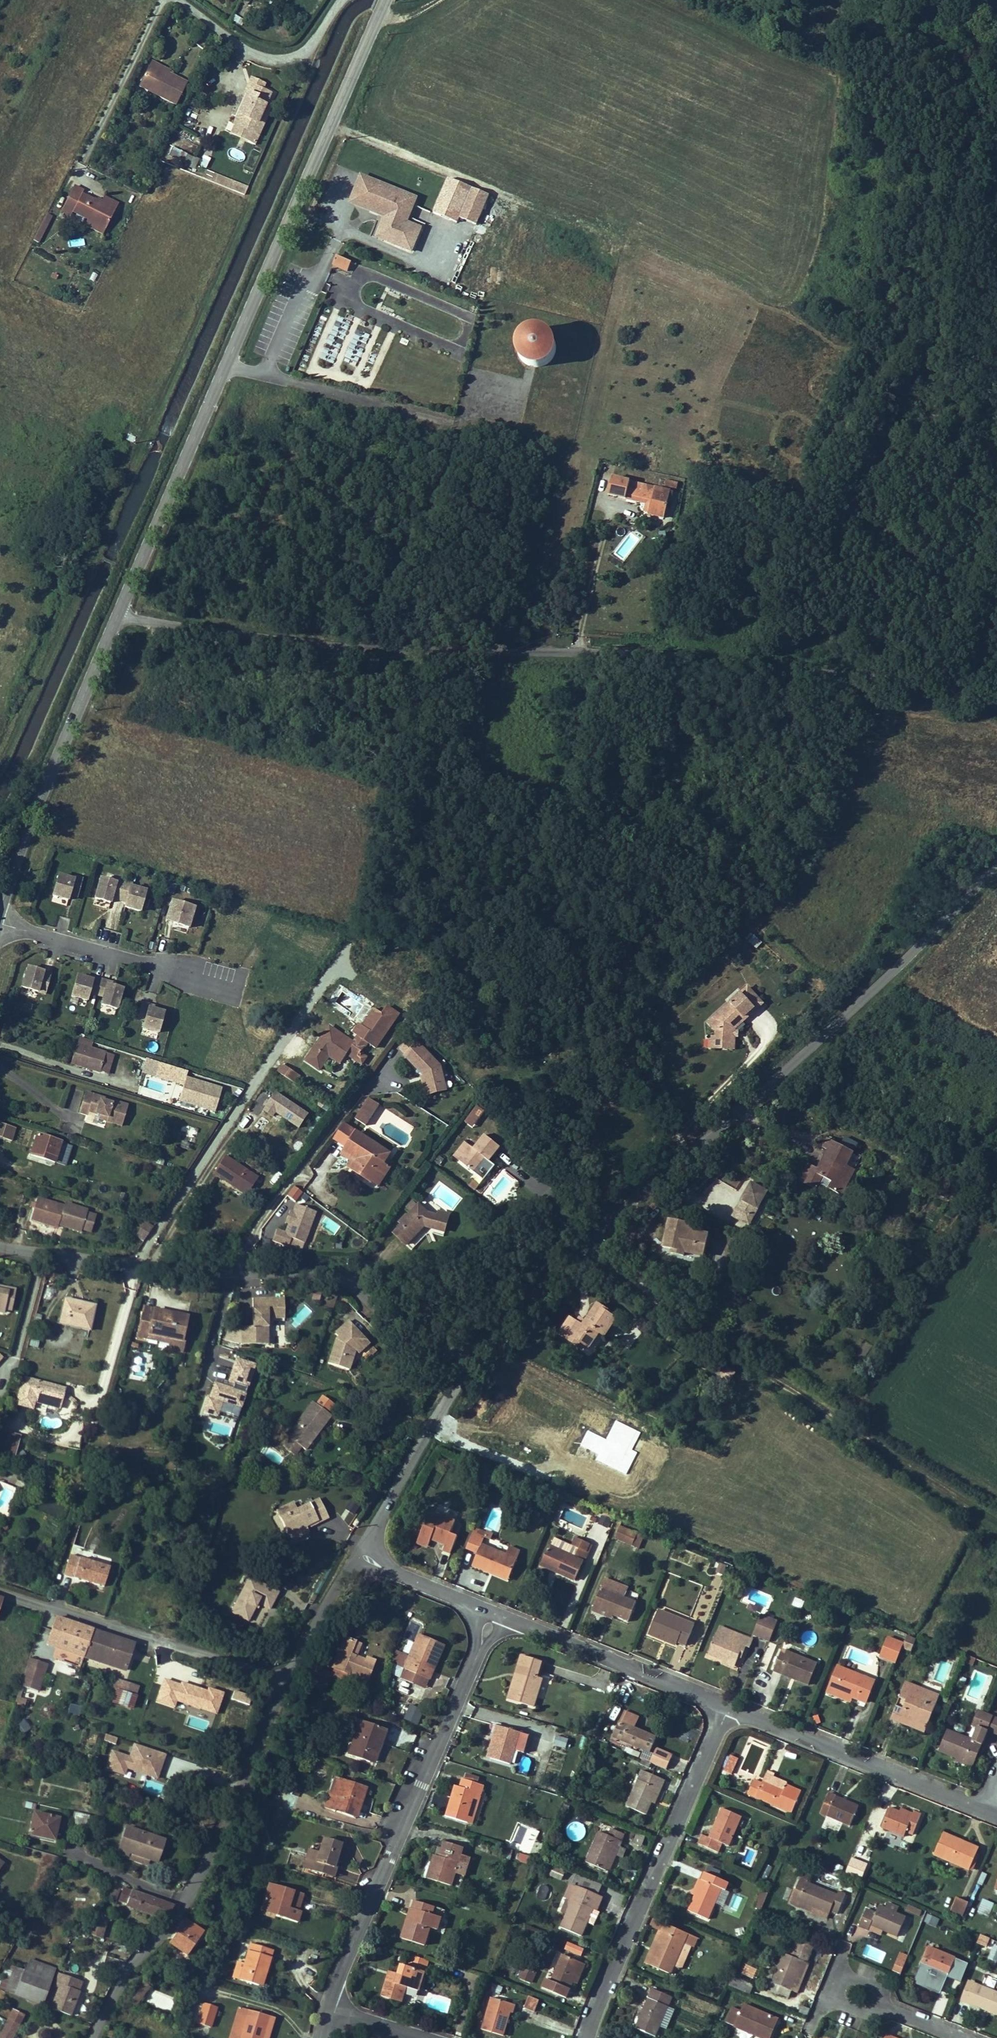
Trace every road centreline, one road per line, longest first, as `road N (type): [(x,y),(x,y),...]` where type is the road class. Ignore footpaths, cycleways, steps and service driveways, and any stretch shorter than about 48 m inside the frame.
road 1 (residential): [(114,620),(346,647),(738,661),(996,701)]
road 2 (residential): [(472,1344),(501,1307),(737,1109),(996,860)]
road 3 (secondary): [(384,0),(114,620)]
road 4 (track): [(996,1514),(818,1395),(592,1226)]
road 5 (residential): [(495,1613),(327,2011)]
road 6 (residential): [(87,2037),(140,1944),(188,1892),(288,1676)]
road 7 (residential): [(144,1255),(345,954)]
road 8 (residential): [(728,1706),(584,2037)]
road 9 (residential): [(144,1255),(330,1262),(405,1316),(472,1344)]
road 10 (secondary): [(114,620),(18,841),(0,903)]
road 11 (unclassified): [(0,1582),(288,1676)]
road 12 (residential): [(728,1706),(996,1813)]
road 13 (residential): [(495,1613),(728,1706)]
road 14 (residential): [(358,1552),(472,1344)]
road 15 (unclassified): [(341,0),(311,47),(274,60),(237,46),(176,0)]
road 16 (unclassified): [(0,920),(170,967)]
road 17 (residential): [(825,1982),(967,2037)]
road 18 (residential): [(358,1552),(495,1613)]
road 19 (residential): [(0,1243),(144,1255)]
road 20 (residential): [(288,1676),(358,1552)]

